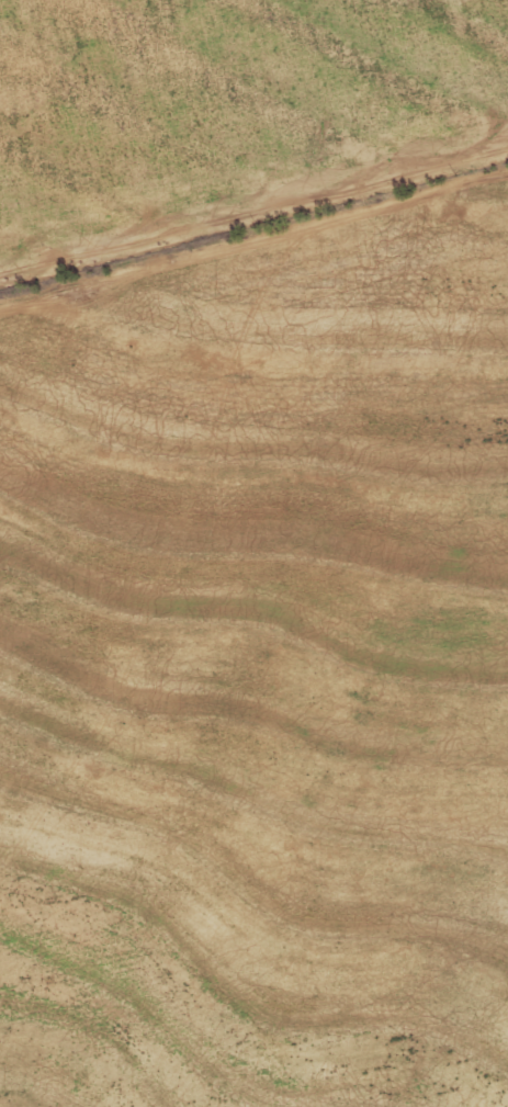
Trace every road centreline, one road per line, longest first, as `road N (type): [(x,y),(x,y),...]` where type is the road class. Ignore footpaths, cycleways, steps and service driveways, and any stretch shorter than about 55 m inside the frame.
road 1 (track): [(0,279),(507,162)]

